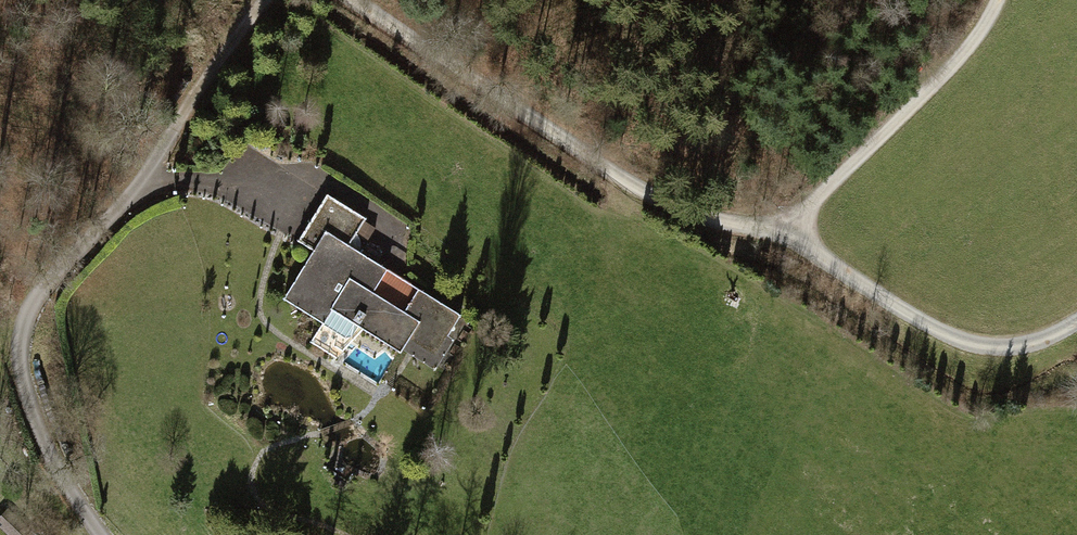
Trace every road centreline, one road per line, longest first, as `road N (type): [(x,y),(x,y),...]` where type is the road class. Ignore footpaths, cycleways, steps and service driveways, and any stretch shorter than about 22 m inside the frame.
road 1 (track): [(785,239),(668,208),(330,0)]
road 2 (unclassified): [(101,534),(50,447),(23,378),(21,327),(37,296),(135,193)]
road 3 (track): [(1076,325),(1002,362),(934,333),(785,239)]
road 4 (track): [(1002,0),(969,57),(785,239)]
road 5 (track): [(135,193),(252,24),(277,0)]

